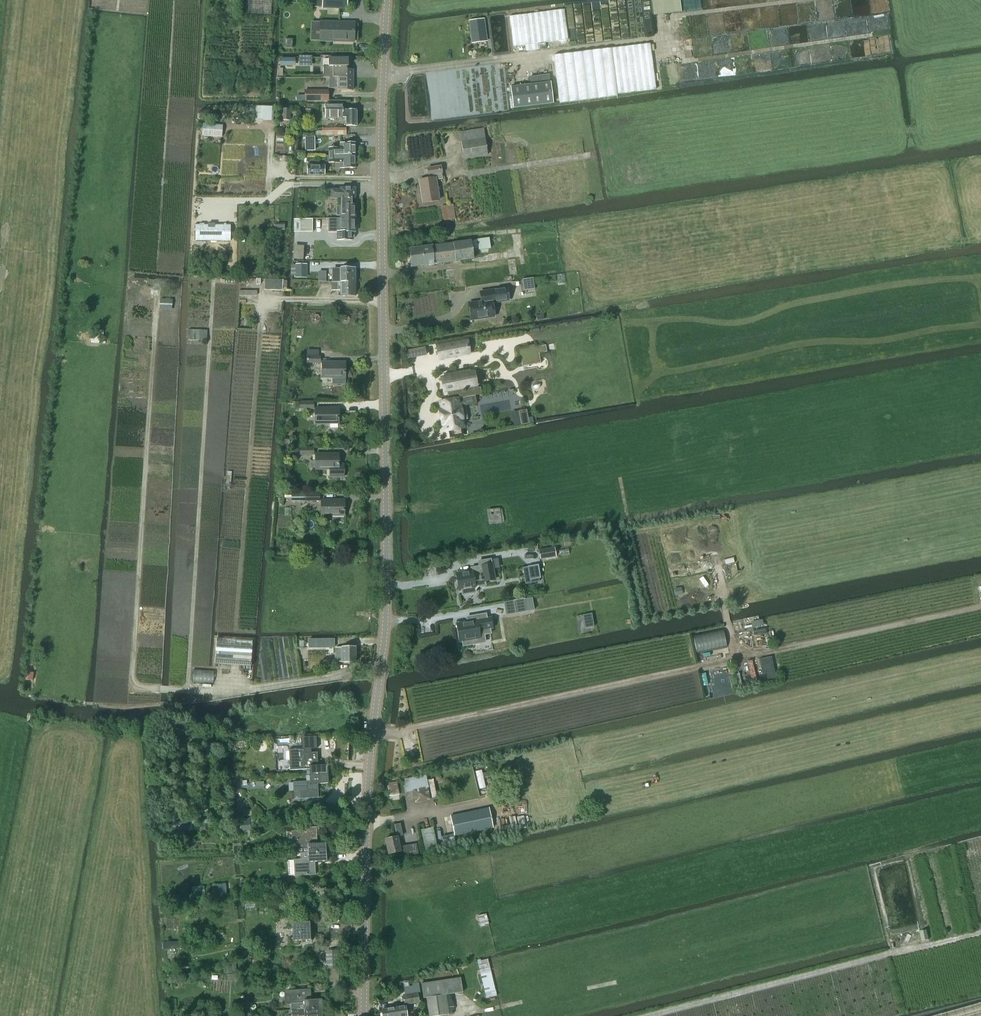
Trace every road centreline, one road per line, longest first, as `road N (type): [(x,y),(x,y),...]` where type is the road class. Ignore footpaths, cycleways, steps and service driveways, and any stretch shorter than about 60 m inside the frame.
road 1 (tertiary): [(365,1015),(368,798),(386,590),(387,0)]

